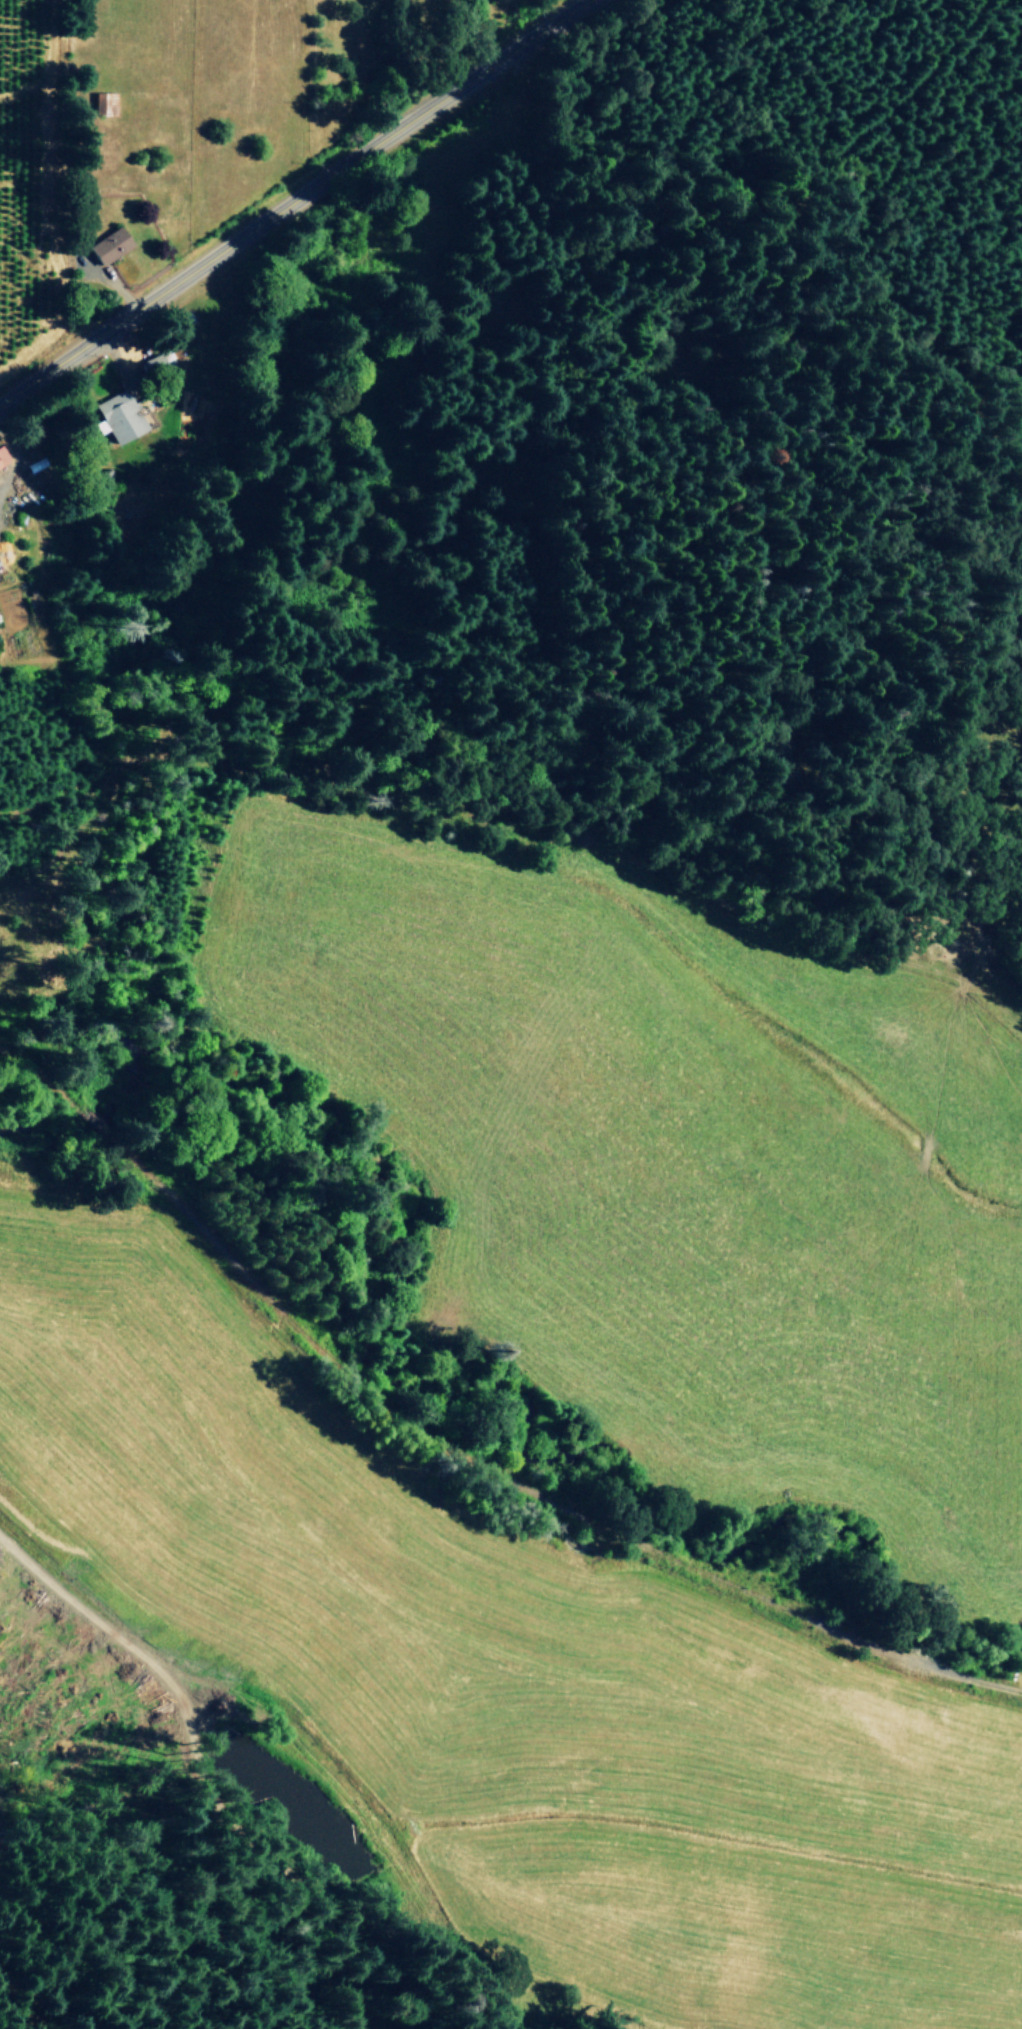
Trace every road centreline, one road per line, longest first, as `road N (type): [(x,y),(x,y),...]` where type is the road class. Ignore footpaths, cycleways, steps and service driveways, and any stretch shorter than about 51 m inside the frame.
road 1 (tertiary): [(0,402),(590,0)]

